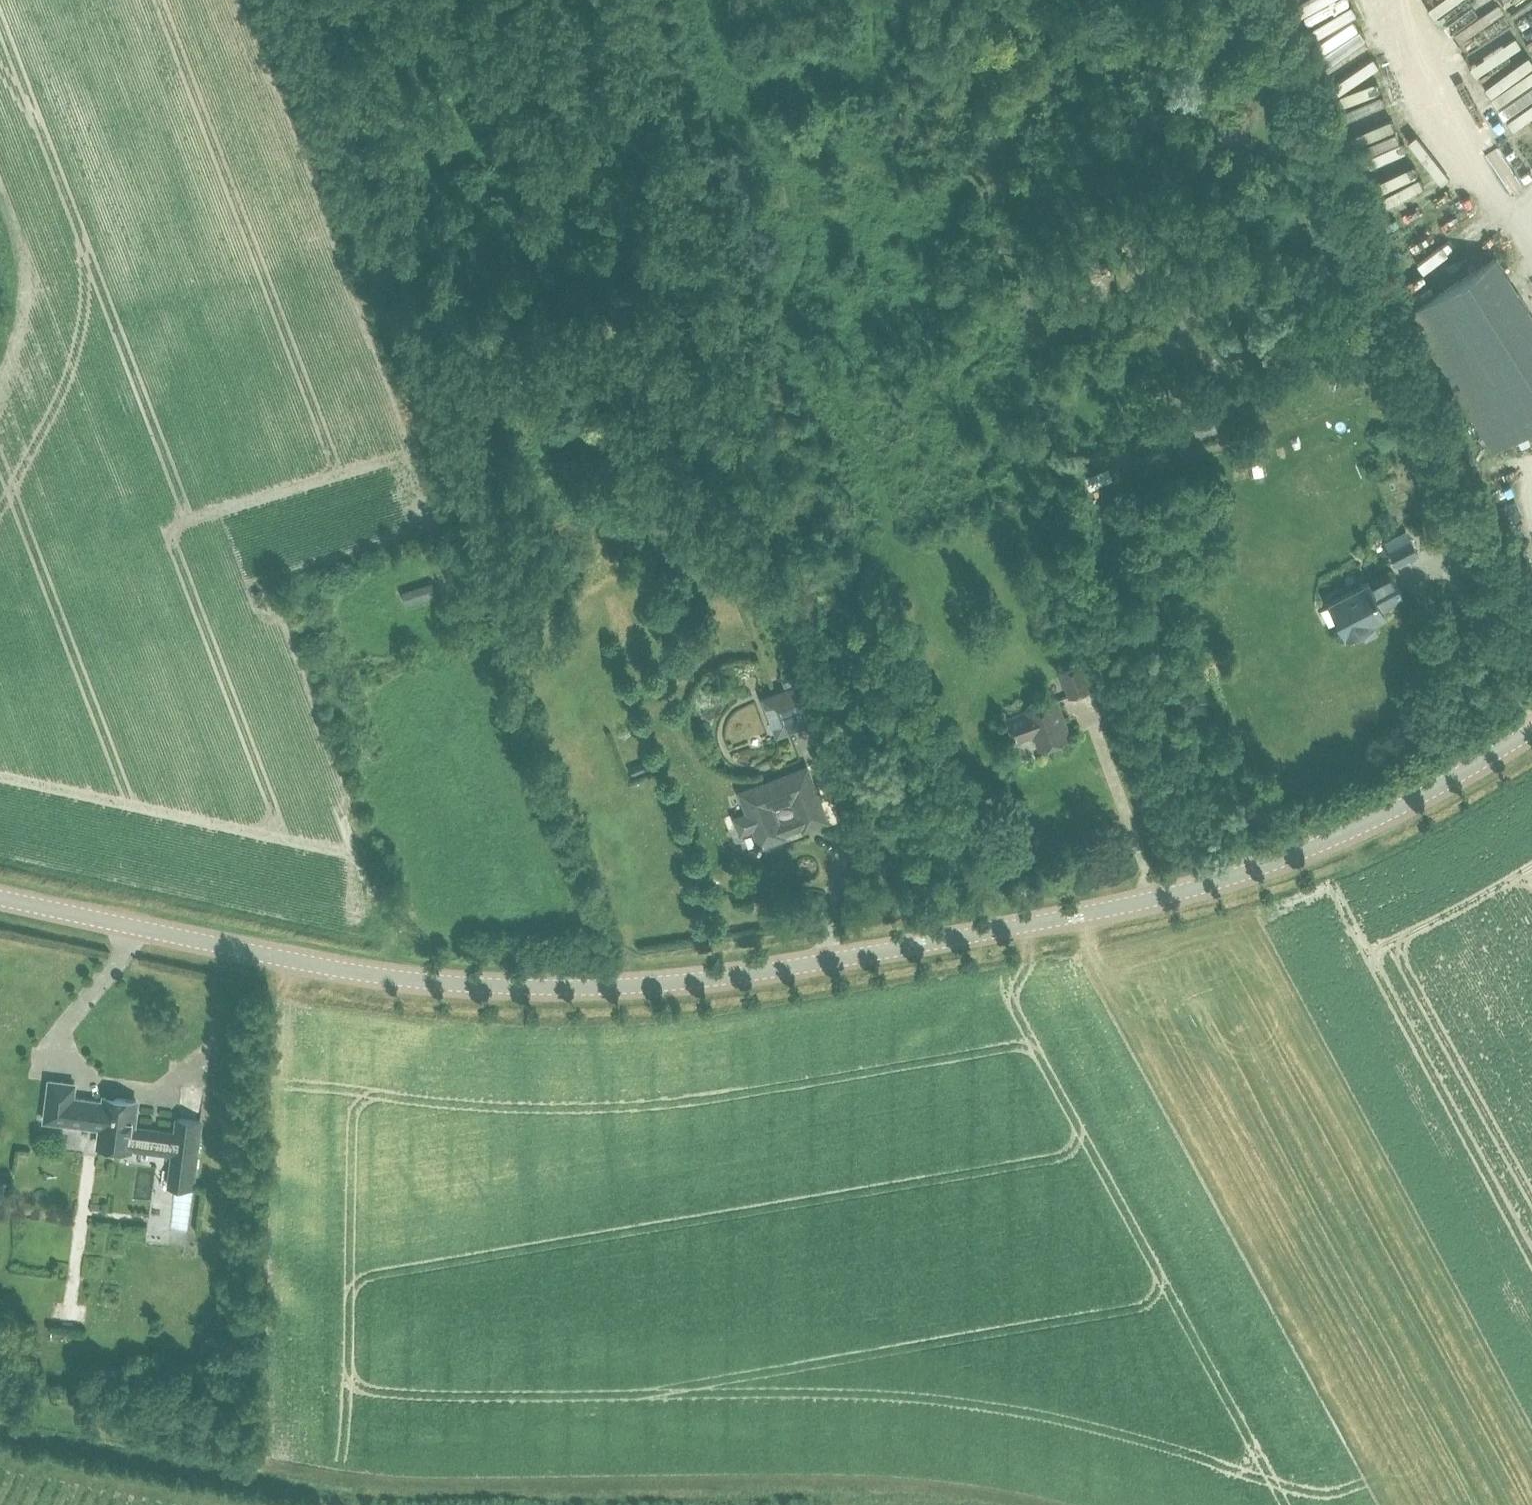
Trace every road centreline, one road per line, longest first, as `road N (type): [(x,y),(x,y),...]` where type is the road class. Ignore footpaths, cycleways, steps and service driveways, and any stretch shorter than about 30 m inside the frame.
road 1 (tertiary): [(0,897),(400,979),(662,984),(907,947),(1235,876),(1338,836),(1531,730)]

